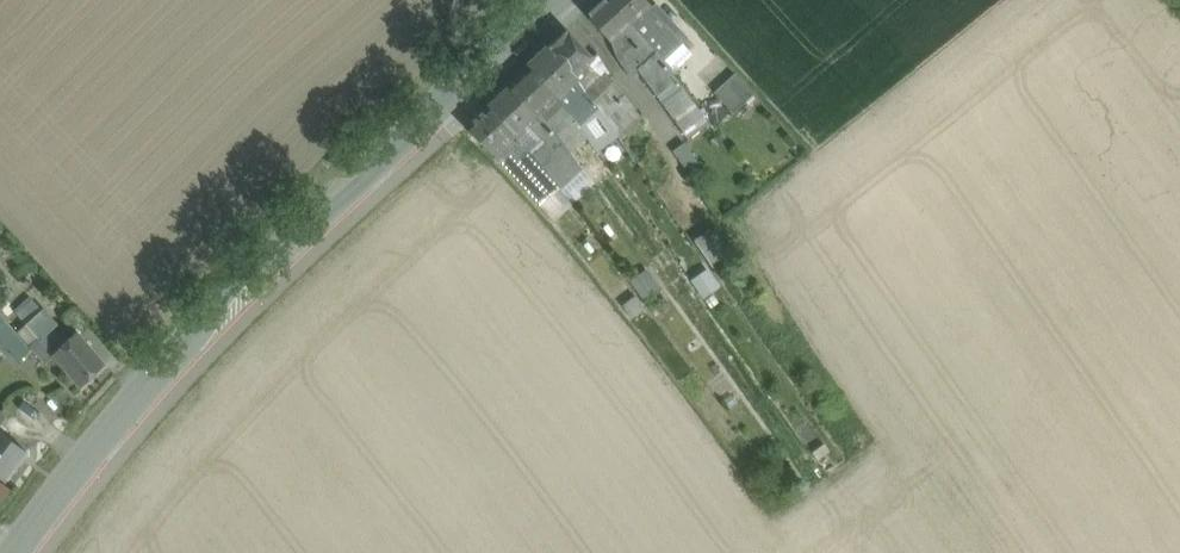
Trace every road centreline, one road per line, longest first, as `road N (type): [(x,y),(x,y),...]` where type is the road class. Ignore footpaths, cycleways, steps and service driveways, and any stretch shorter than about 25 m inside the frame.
road 1 (tertiary): [(552,0),(358,175),(171,361),(15,552)]

